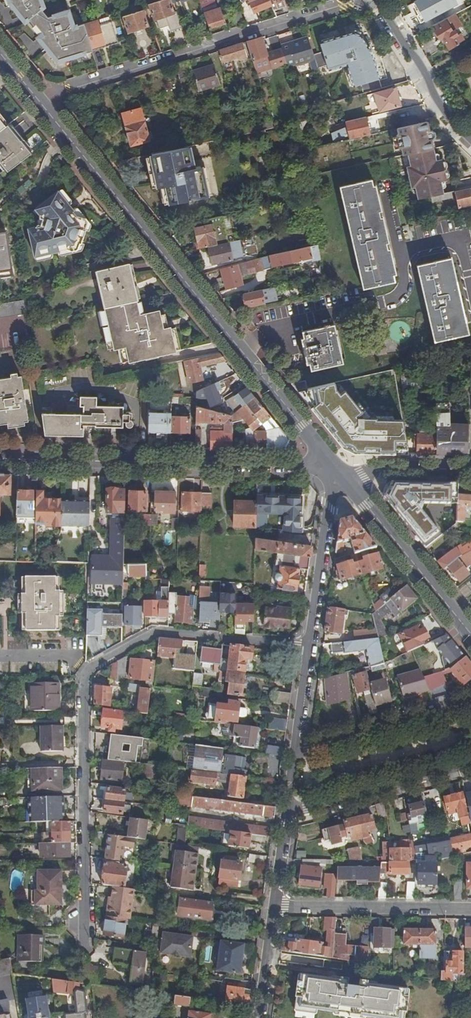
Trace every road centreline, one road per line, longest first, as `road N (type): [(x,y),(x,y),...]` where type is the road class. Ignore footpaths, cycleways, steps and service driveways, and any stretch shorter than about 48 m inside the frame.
road 1 (residential): [(84,941),(85,680),(95,665),(139,636),(169,631),(314,648)]
road 2 (tertiary): [(334,471),(35,95)]
road 3 (residential): [(0,461),(334,471)]
road 4 (residential): [(35,95),(354,0)]
road 5 (tertiary): [(470,635),(334,471)]
road 6 (residential): [(277,911),(470,910)]
road 7 (residential): [(289,813),(470,763)]
road 8 (residential): [(470,705),(294,757)]
road 9 (residential): [(470,148),(428,98),(372,0)]
road 10 (residential): [(334,471),(314,648)]
road 11 (residential): [(334,471),(470,469)]

